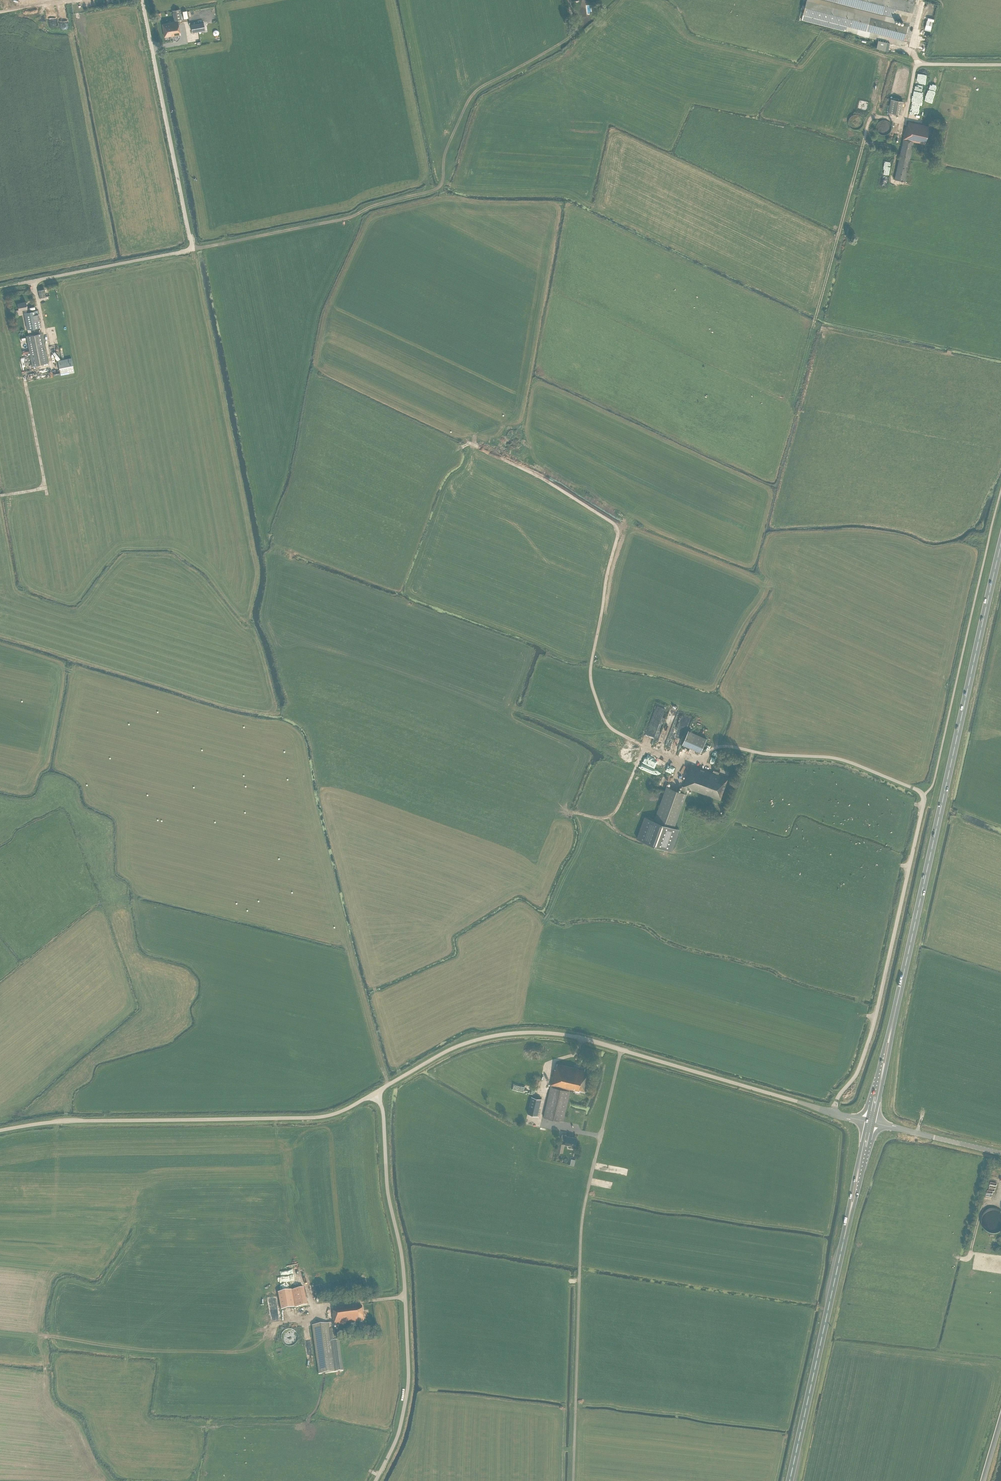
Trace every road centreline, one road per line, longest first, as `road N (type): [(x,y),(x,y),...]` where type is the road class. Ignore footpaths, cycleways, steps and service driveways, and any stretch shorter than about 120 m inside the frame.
road 1 (unclassified): [(831,1112),(870,1041),(924,798),(826,757),(713,750)]
road 2 (trunk): [(892,1026),(1000,548)]
road 3 (track): [(713,750),(671,761),(611,728),(590,671),(616,527),(471,443)]
road 4 (tertiary): [(831,1112),(543,1033),(468,1042),(375,1093)]
road 5 (track): [(575,33),(475,92),(437,188),(343,219),(193,249)]
road 6 (track): [(574,1480),(585,1206),(622,1050)]
road 7 (unclassified): [(19,284),(193,249),(143,0)]
road 8 (unclassified): [(375,1093),(405,1277),(409,1387),(399,1435),(376,1480)]
road 9 (tertiary): [(0,1130),(66,1121),(317,1117),(375,1093)]
road 10 (trunk): [(789,1480),(849,1218)]
road 11 (track): [(390,1084),(323,847)]
road 12 (tertiary): [(1000,1154),(874,1123)]

